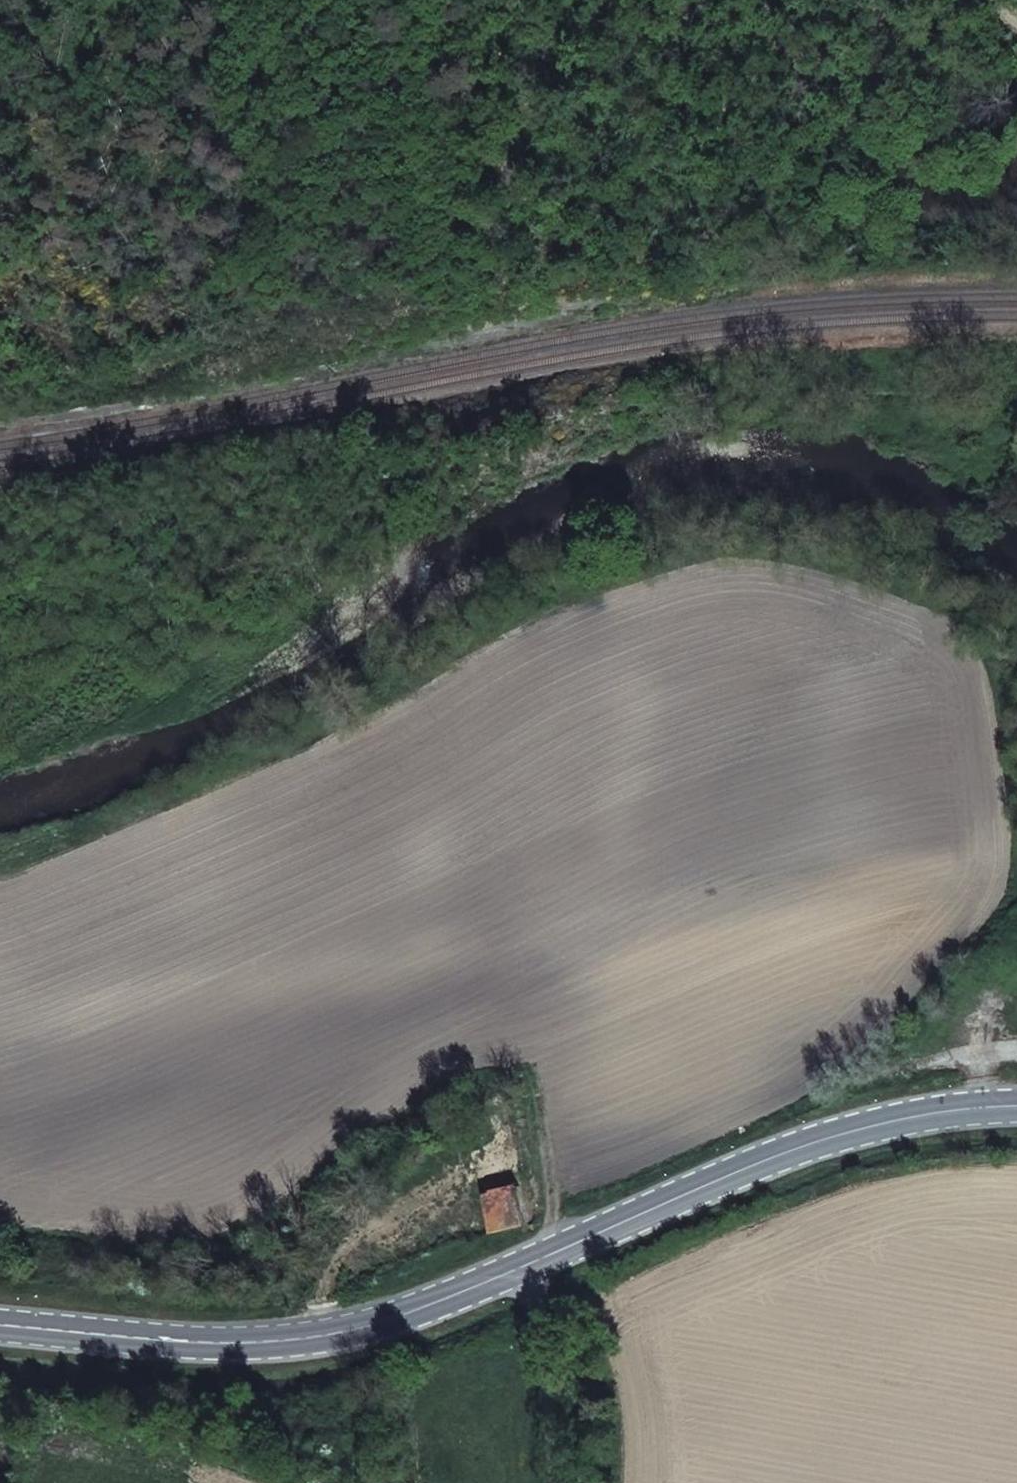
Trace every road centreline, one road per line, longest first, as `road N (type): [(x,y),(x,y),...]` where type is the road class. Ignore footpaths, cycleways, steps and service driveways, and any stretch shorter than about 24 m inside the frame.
road 1 (secondary): [(0,1324),(210,1342),(309,1337),(408,1310),(546,1252)]
road 2 (secondary): [(546,1252),(756,1166),(913,1117),(1016,1107)]
road 3 (unclassified): [(546,1252),(622,1370),(614,1453),(600,1482)]

